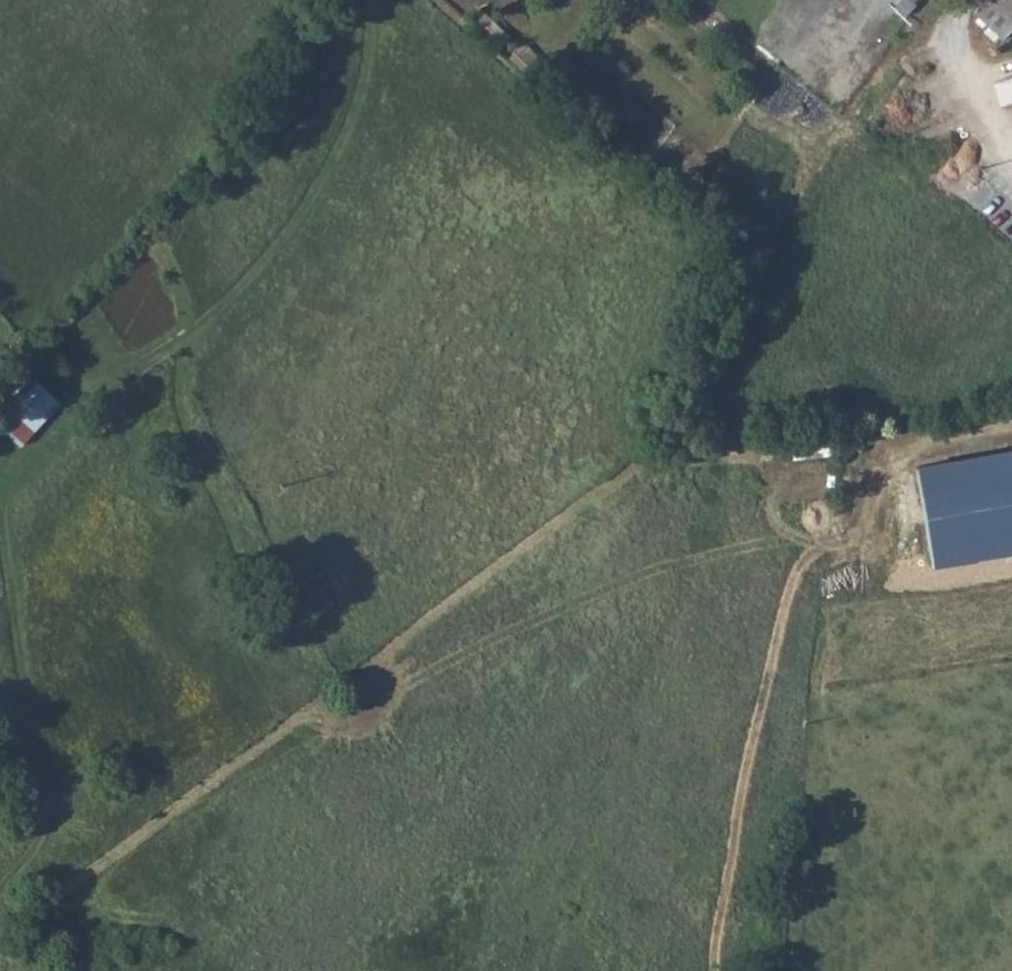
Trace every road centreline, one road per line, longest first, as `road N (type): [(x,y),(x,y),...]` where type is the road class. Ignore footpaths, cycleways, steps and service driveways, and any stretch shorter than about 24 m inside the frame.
road 1 (track): [(969,0),(950,24),(979,105),(1011,150)]

